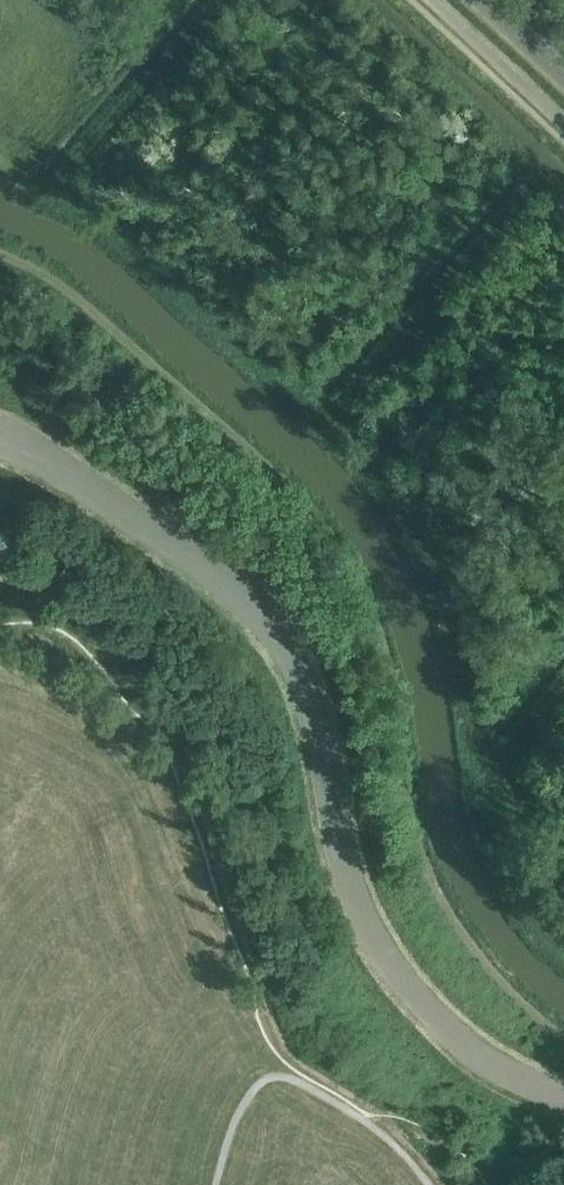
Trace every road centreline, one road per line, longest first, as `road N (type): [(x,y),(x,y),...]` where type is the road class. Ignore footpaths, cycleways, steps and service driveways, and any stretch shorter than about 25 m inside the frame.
road 1 (track): [(0,246),(86,300),(332,522),(366,570),(399,658),(418,826),(443,893),(493,970),(563,1031)]
road 2 (unclassified): [(0,435),(158,531),(276,630),(316,718),(360,912),(386,954),(452,1032),(492,1065),(563,1097)]

